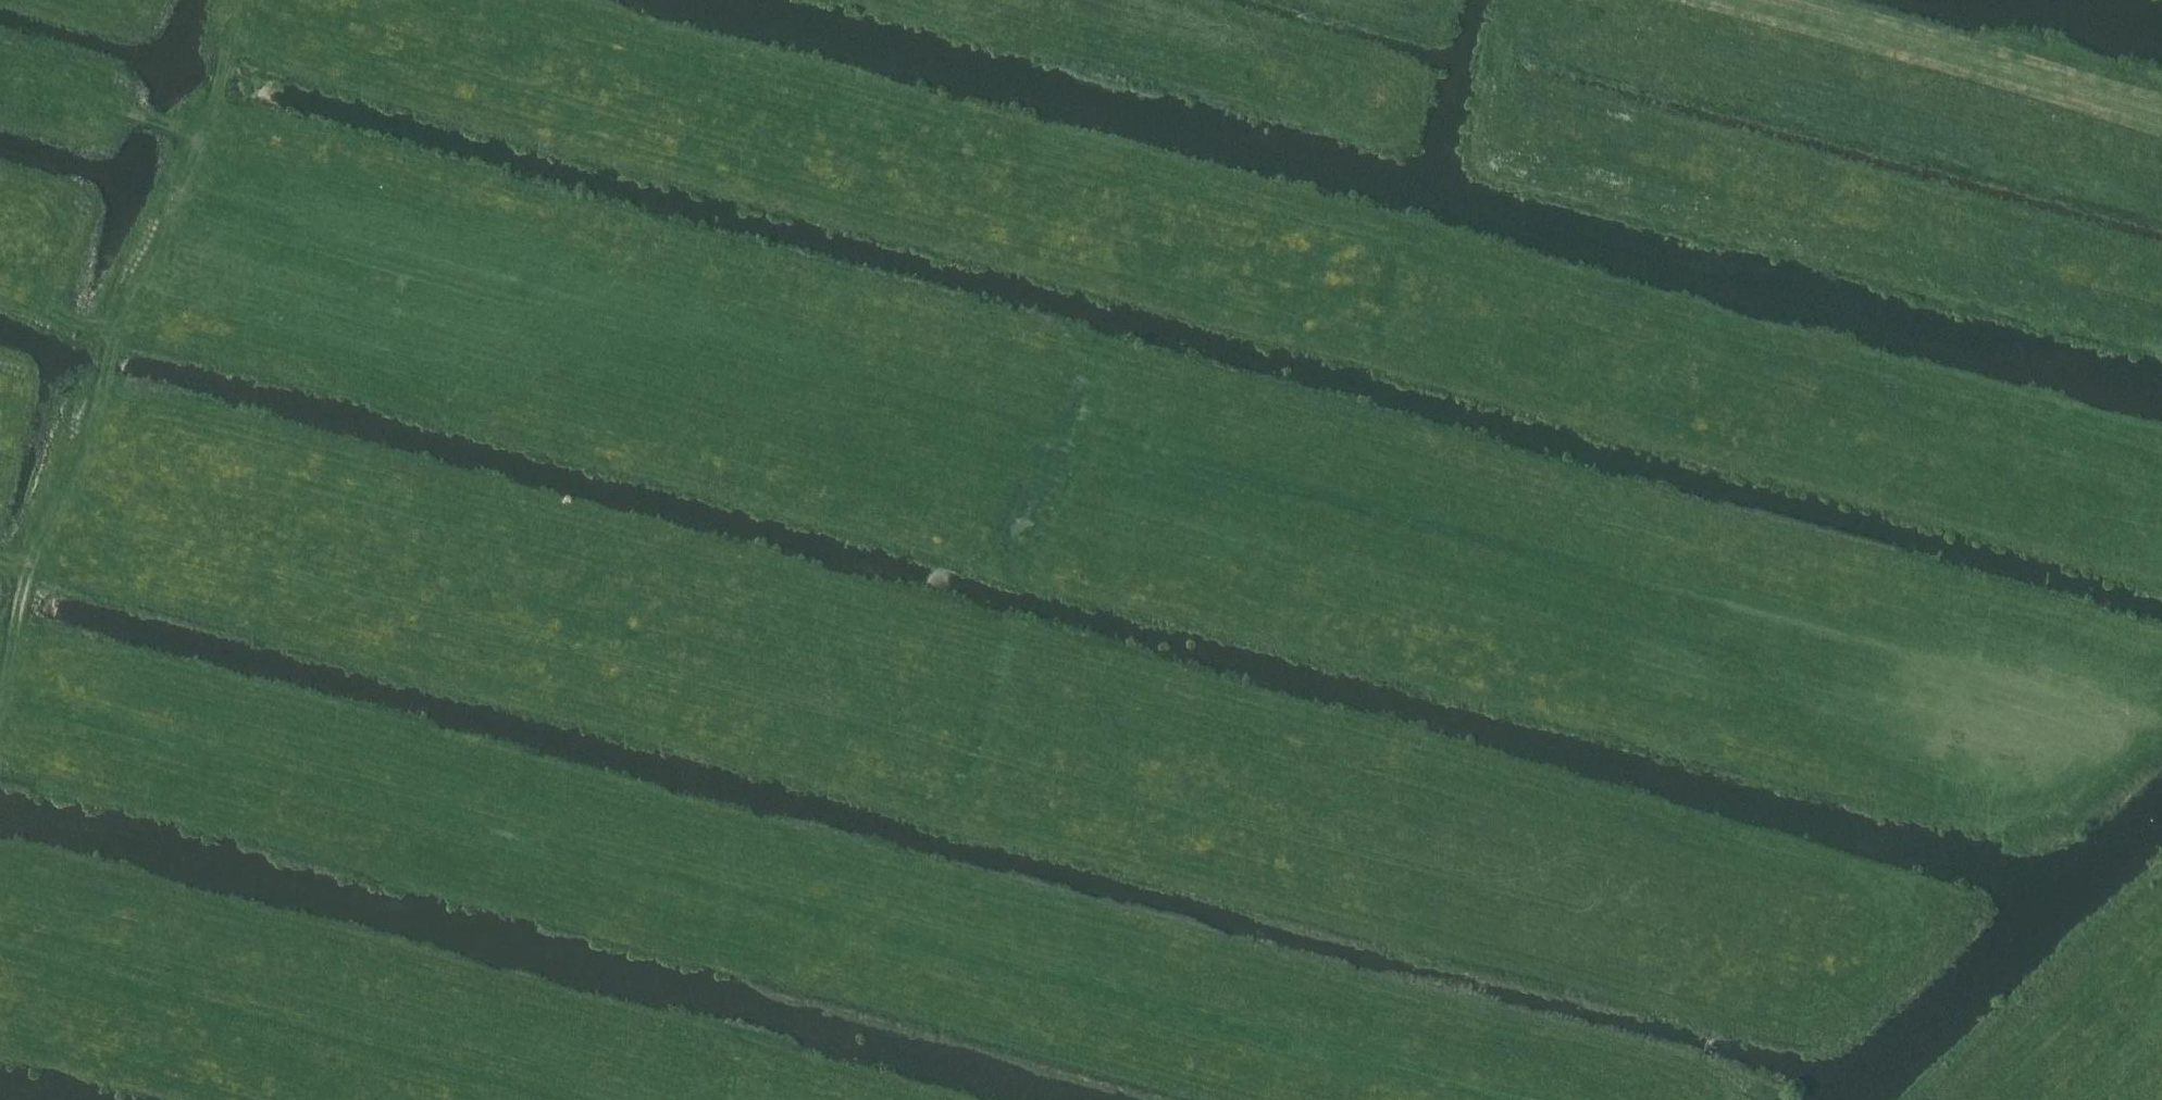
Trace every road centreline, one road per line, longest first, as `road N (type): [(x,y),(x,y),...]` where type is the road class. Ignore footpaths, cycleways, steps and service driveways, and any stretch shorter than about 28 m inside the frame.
road 1 (track): [(2161,127),(1735,0)]

